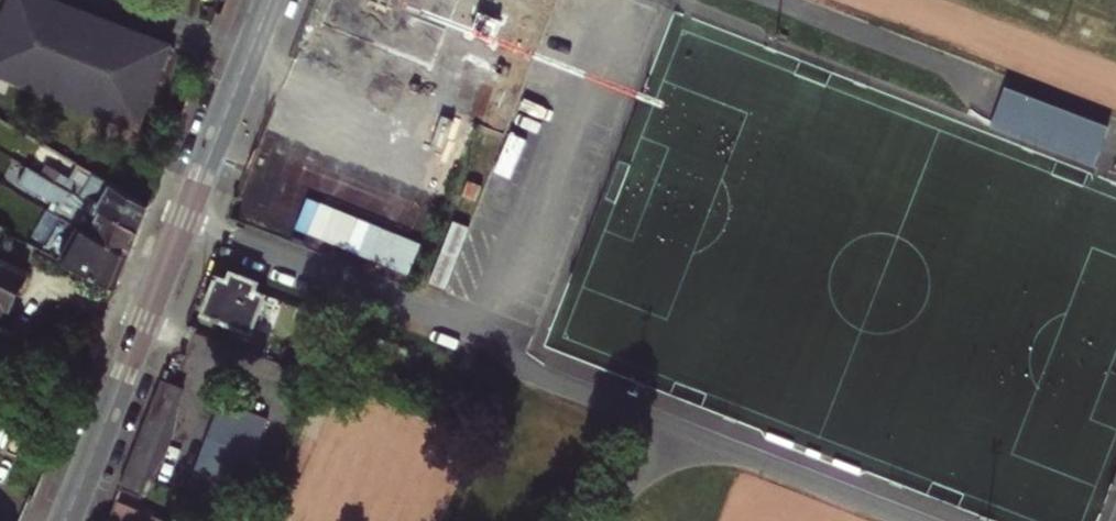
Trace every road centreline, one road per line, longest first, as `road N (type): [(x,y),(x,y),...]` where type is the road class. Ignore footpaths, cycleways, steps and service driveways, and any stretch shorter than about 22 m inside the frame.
road 1 (tertiary): [(270,0),(64,520)]

